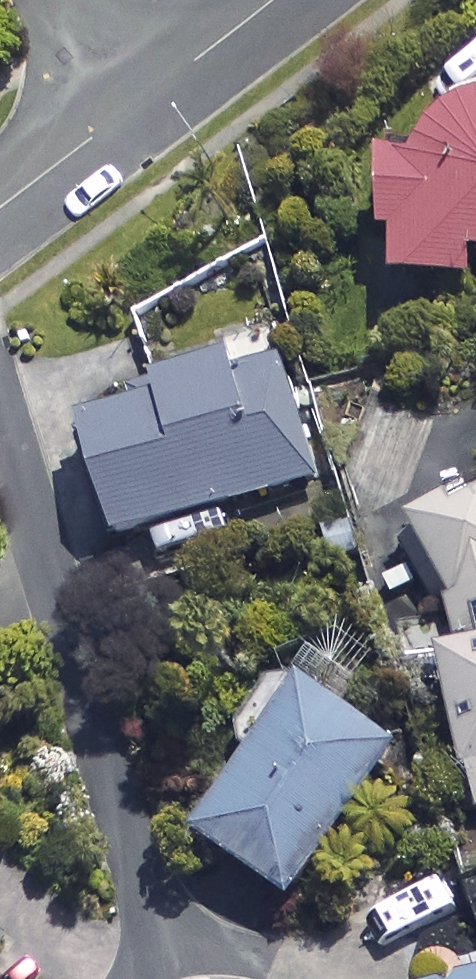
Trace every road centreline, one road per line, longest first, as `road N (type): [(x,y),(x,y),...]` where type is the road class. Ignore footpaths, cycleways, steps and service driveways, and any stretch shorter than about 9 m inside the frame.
road 1 (residential): [(168,955),(0,411)]
road 2 (residential): [(0,211),(151,99)]
road 3 (residential): [(151,99),(277,0)]
road 4 (residential): [(151,99),(71,0)]

